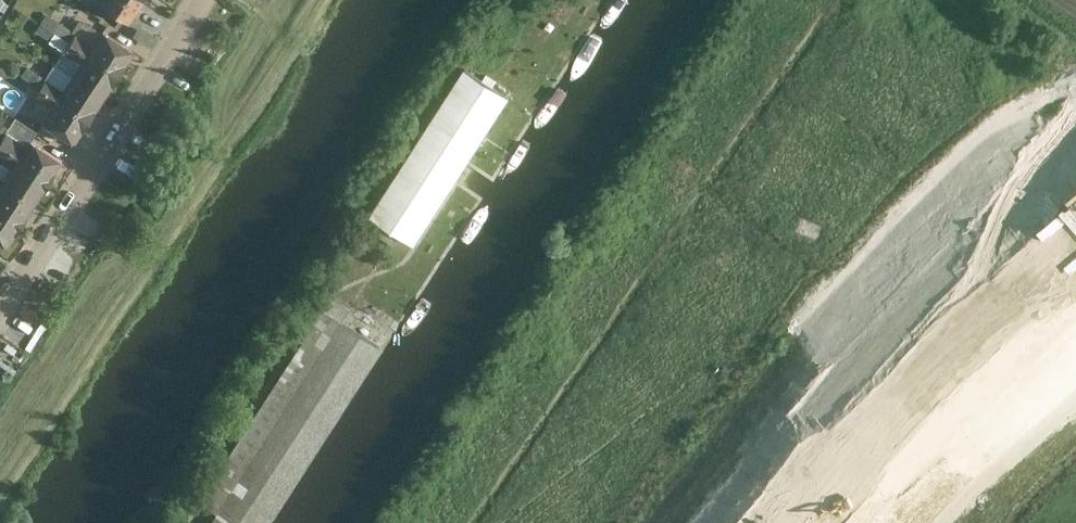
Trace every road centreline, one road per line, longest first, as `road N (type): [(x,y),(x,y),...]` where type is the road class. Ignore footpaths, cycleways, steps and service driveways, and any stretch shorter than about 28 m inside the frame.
road 1 (residential): [(0,313),(205,0)]
road 2 (primary): [(1075,257),(986,331),(812,522)]

